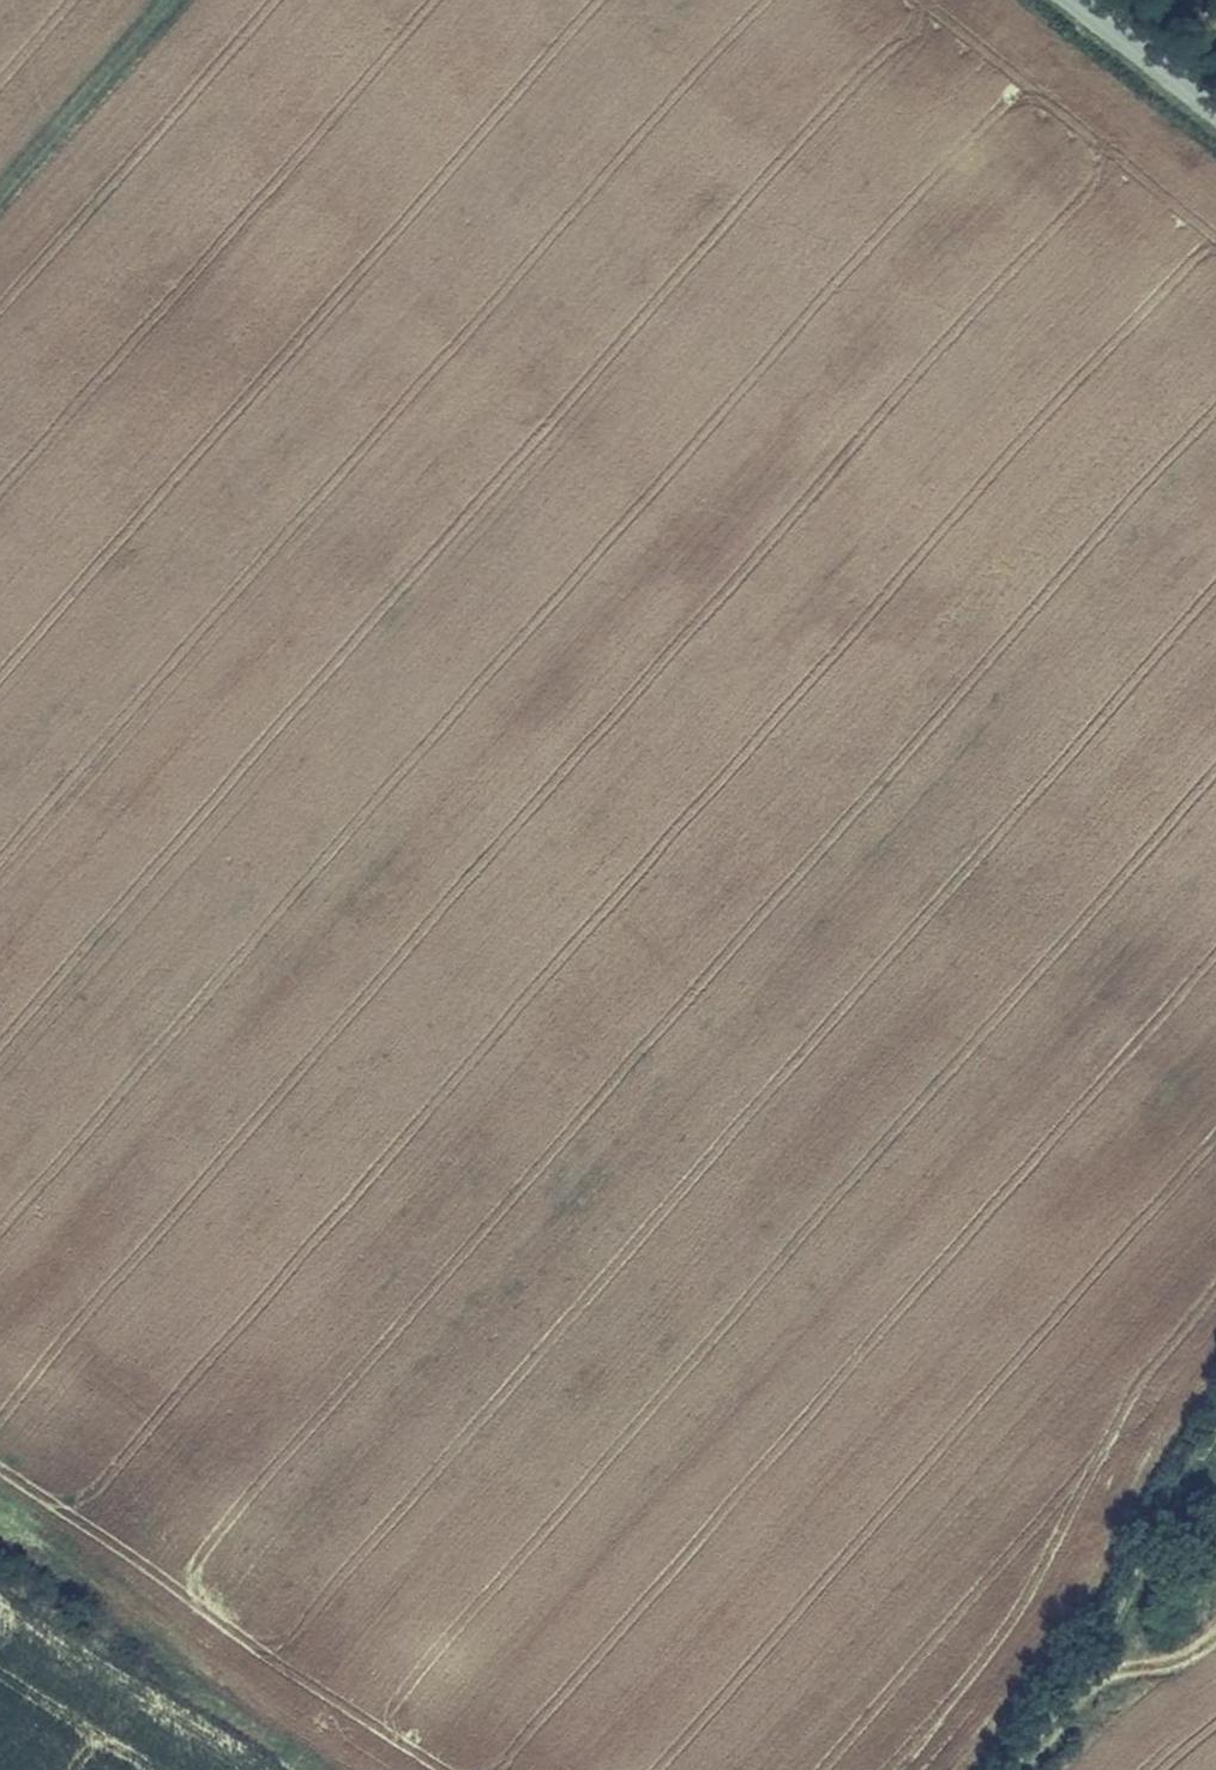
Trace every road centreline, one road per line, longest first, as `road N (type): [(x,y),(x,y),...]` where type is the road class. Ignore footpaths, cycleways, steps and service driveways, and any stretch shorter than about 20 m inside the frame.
road 1 (track): [(1022,1769),(1101,1663),(1157,1567),(1179,1503),(1215,1448)]
road 2 (tertiary): [(1082,0),(1215,104)]

